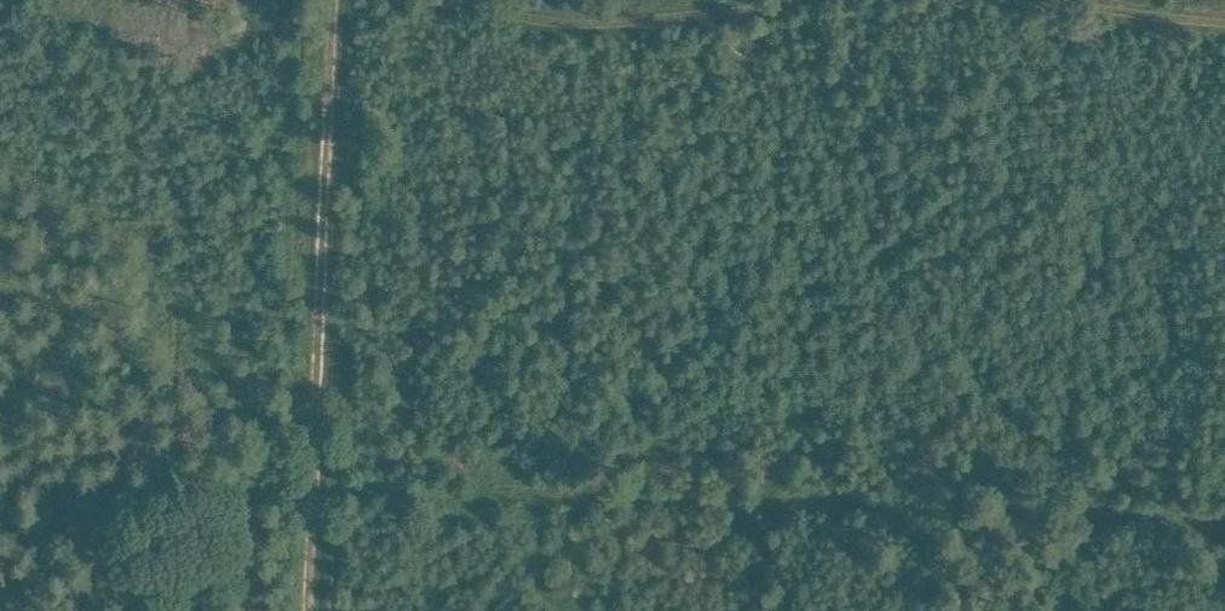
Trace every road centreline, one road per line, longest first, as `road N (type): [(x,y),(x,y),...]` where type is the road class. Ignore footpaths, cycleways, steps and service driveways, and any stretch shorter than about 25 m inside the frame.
road 1 (track): [(305,610),(327,0)]
road 2 (track): [(0,448),(311,458)]
road 3 (track): [(736,0),(610,24),(539,21),(473,0)]

